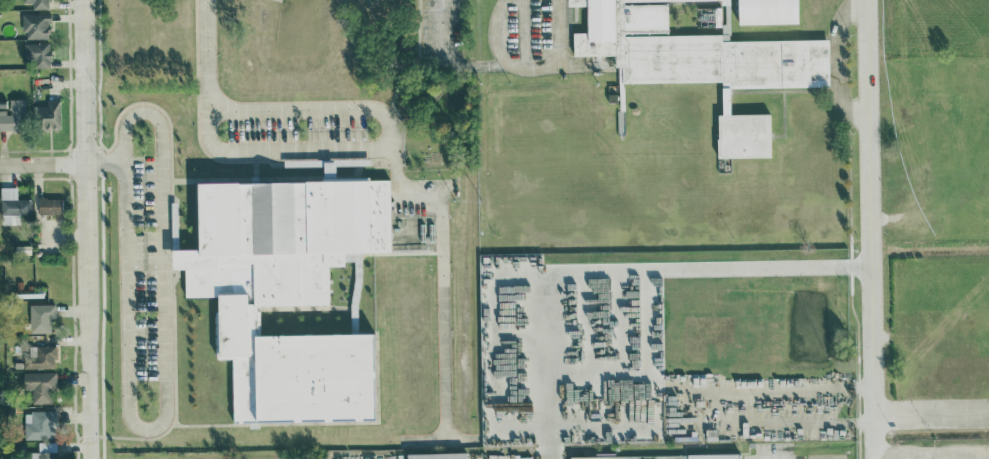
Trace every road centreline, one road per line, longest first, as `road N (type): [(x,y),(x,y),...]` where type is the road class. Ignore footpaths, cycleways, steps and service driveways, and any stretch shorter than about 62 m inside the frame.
road 1 (residential): [(868,0),(876,458)]
road 2 (residential): [(83,0),(90,458)]

